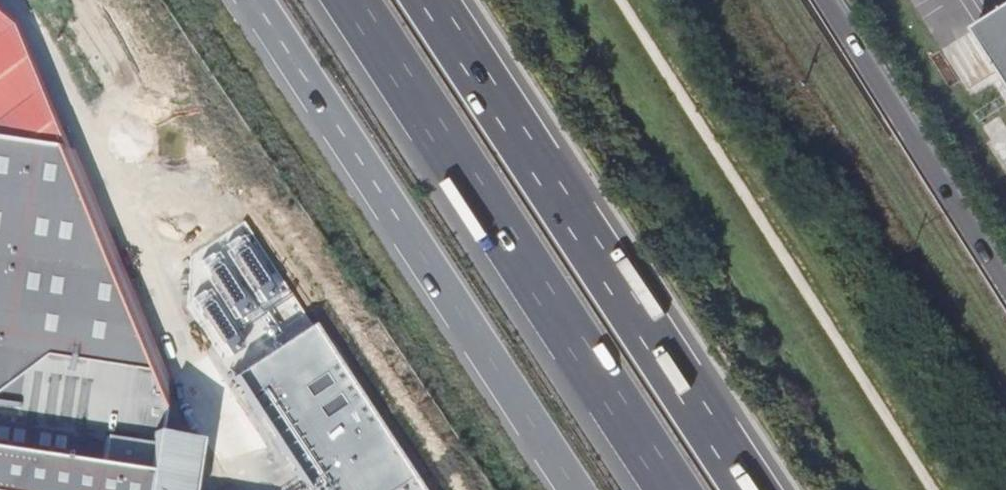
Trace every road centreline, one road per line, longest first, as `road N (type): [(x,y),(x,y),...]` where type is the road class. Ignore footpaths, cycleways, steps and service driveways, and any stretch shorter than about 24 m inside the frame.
road 1 (motorway): [(744,489),(422,0)]
road 2 (motorway): [(358,0),(679,489)]
road 3 (motorway): [(322,101),(577,489)]
road 4 (primary): [(1005,269),(836,0)]
road 5 (motorway): [(251,0),(322,101)]

